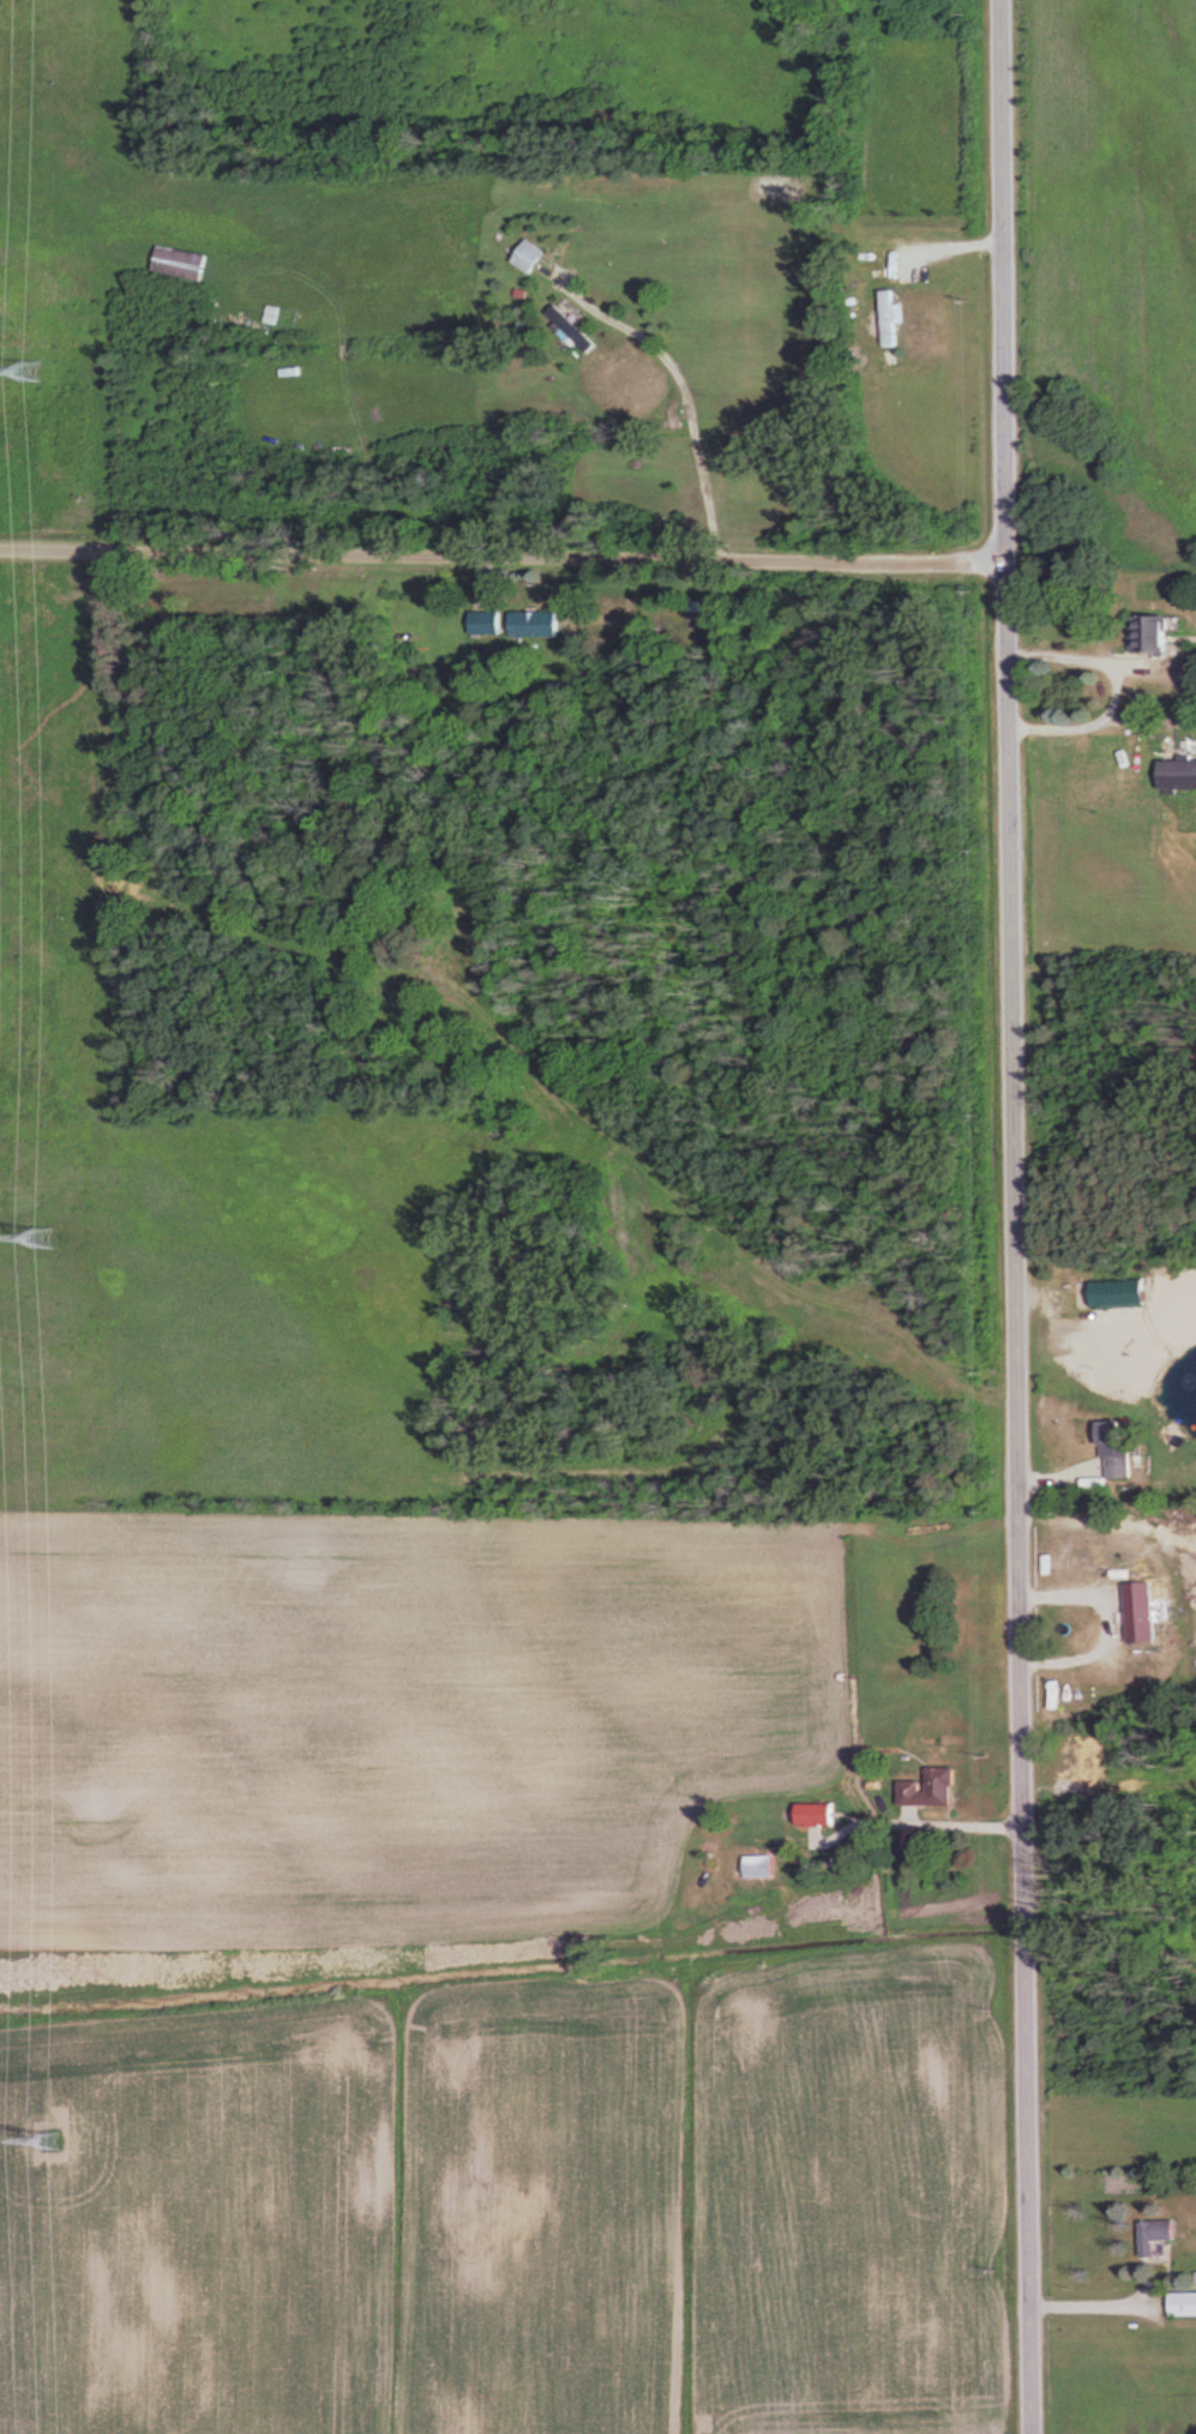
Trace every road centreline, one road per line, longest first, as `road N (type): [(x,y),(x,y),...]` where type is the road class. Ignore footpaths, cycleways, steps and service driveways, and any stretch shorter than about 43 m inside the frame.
road 1 (residential): [(1032,2433),(999,0)]
road 2 (residential): [(1009,563),(0,544)]

